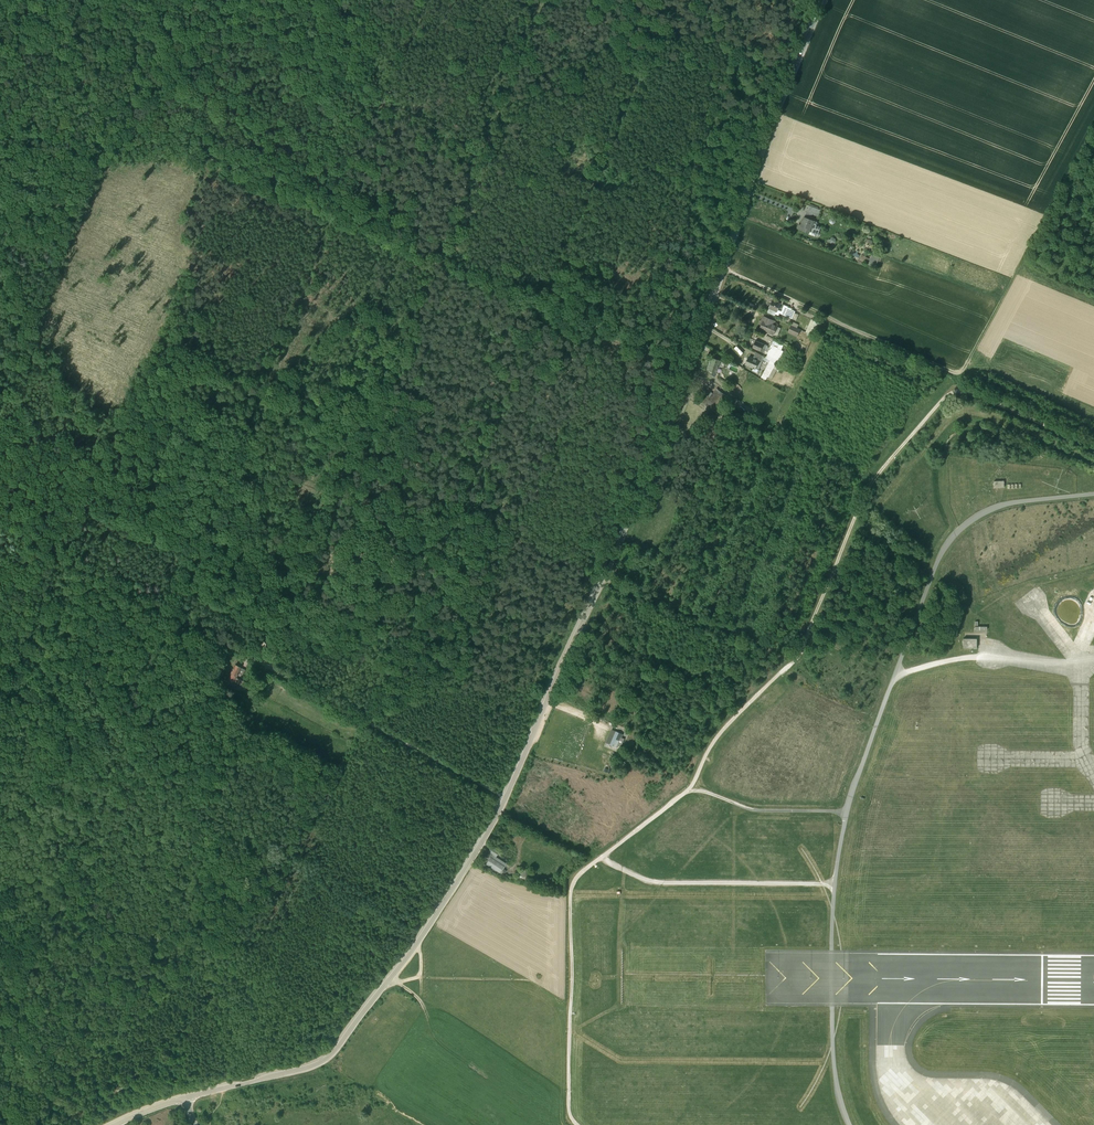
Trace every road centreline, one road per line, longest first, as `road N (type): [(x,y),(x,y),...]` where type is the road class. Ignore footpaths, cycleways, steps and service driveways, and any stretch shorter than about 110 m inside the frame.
road 1 (tertiary): [(185,1098),(329,1056),(419,942),(492,824),(658,470),(772,130),(825,0)]
road 2 (track): [(0,523),(373,725)]
road 3 (track): [(1093,141),(963,379)]
road 4 (track): [(963,379),(727,274)]
road 5 (track): [(391,977),(420,998),(434,1039),(562,1124)]
road 6 (track): [(373,725),(502,796)]
road 7 (track): [(1093,433),(963,379)]
road 8 (track): [(608,580),(726,622)]

